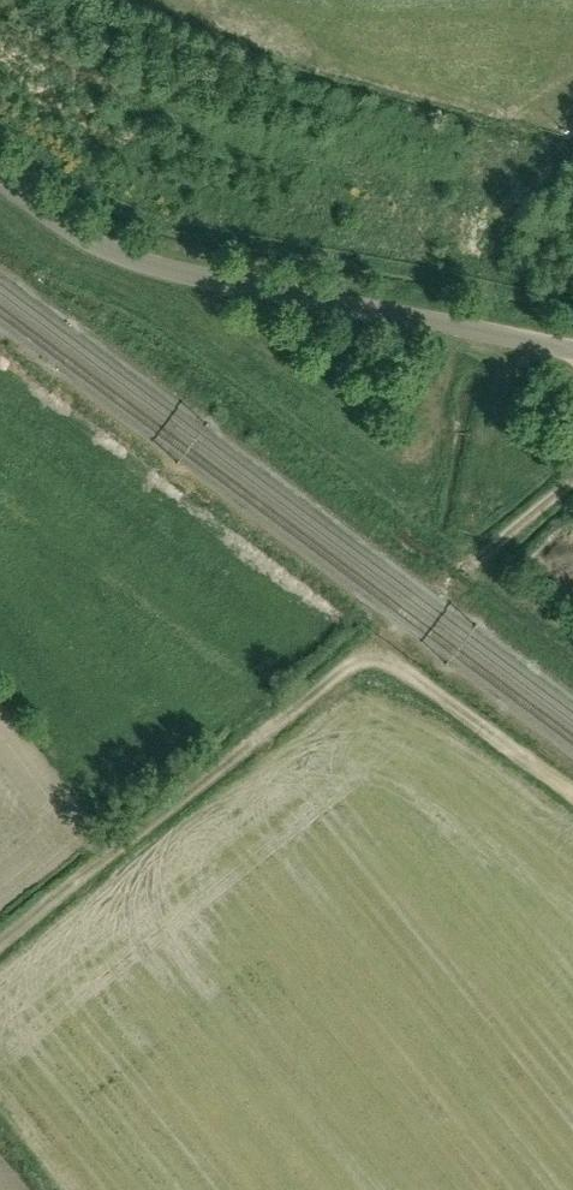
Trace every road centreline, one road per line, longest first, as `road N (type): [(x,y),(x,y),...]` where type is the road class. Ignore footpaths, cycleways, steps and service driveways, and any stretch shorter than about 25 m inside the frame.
road 1 (unclassified): [(572,349),(123,260),(0,178)]
road 2 (track): [(367,658),(0,950)]
road 3 (track): [(367,658),(401,668),(572,794)]
road 4 (track): [(455,577),(572,481)]

